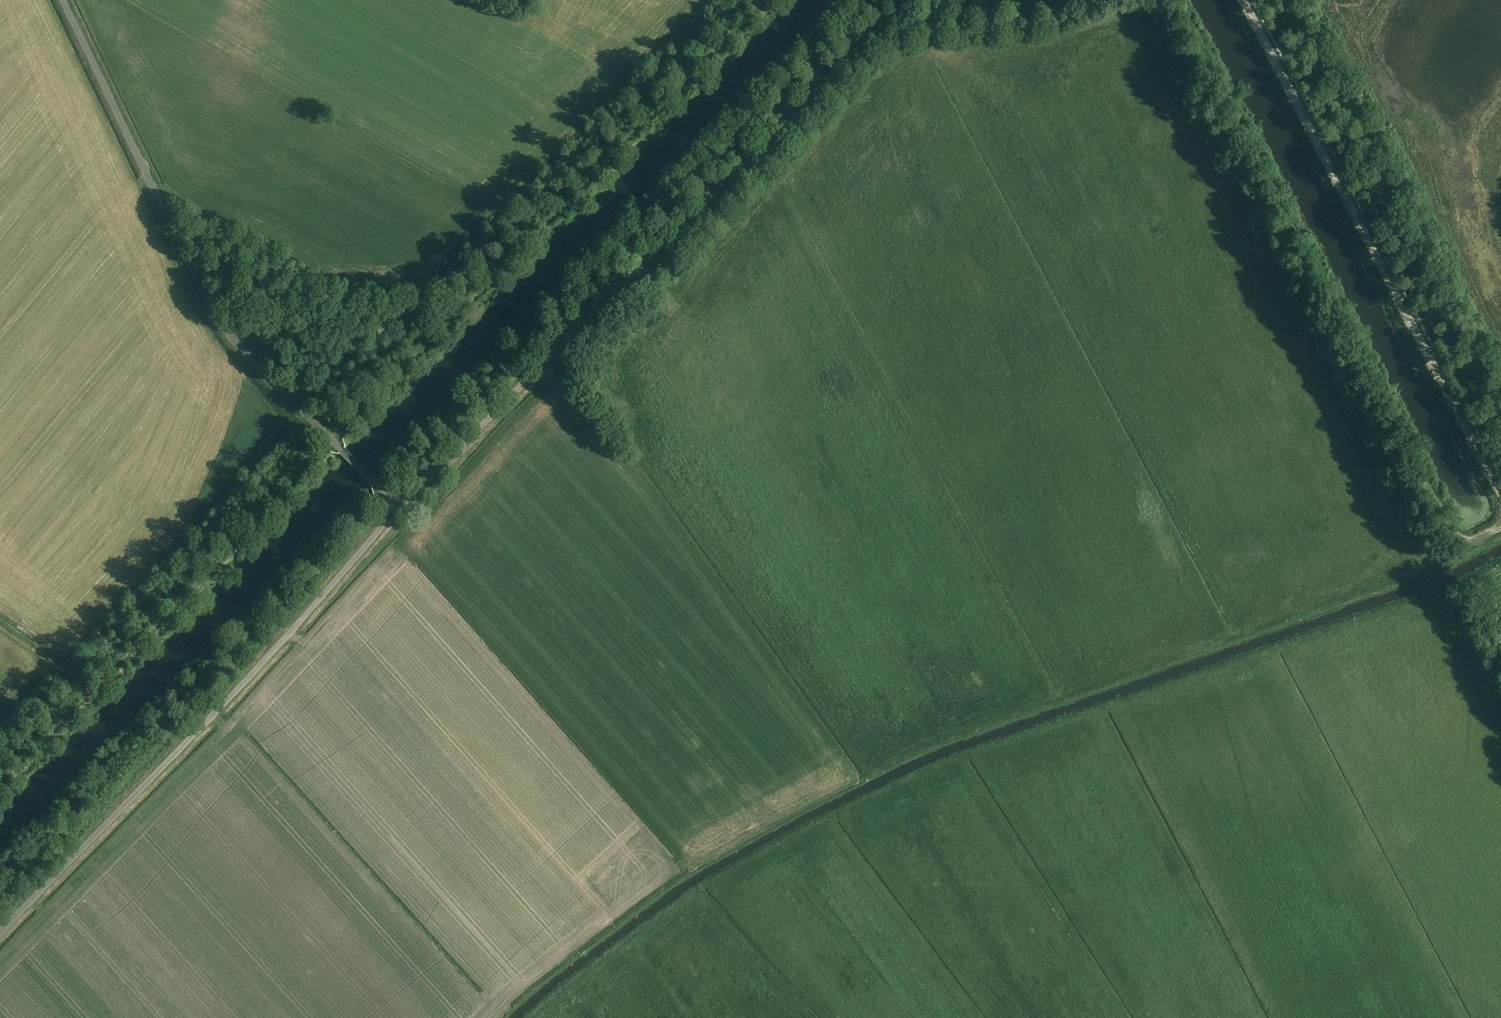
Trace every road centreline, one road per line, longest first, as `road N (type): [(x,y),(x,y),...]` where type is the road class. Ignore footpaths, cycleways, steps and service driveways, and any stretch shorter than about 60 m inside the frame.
road 1 (unclassified): [(399,508),(863,42),(892,25),(939,16),(944,0)]
road 2 (unclassified): [(399,508),(245,353),(218,313),(64,0)]
road 3 (unclassified): [(0,931),(399,508)]
road 4 (track): [(1500,489),(1244,0)]

